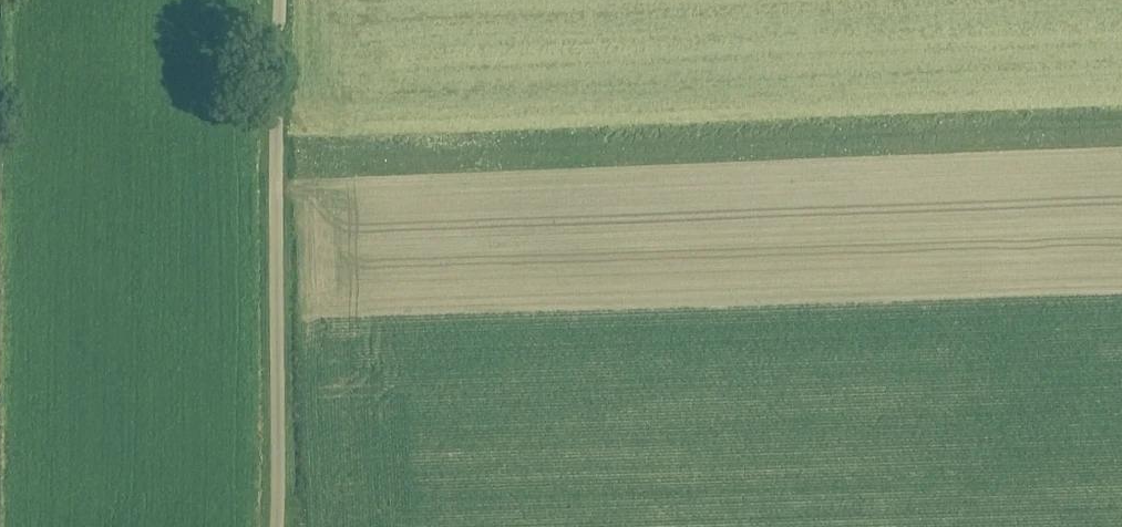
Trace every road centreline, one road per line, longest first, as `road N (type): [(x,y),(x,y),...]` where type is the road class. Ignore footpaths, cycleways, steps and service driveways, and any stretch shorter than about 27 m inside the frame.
road 1 (residential): [(277,526),(284,0)]

